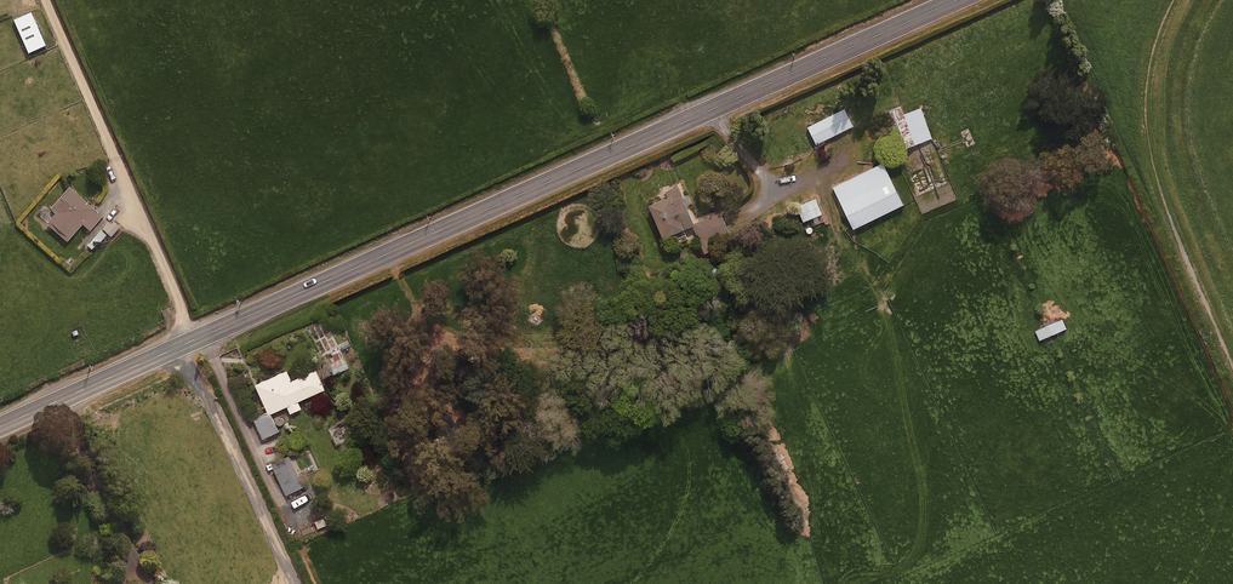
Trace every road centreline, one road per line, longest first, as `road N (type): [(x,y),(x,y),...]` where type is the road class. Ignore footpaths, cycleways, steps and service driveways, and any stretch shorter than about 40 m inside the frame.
road 1 (secondary): [(0,427),(956,0)]

